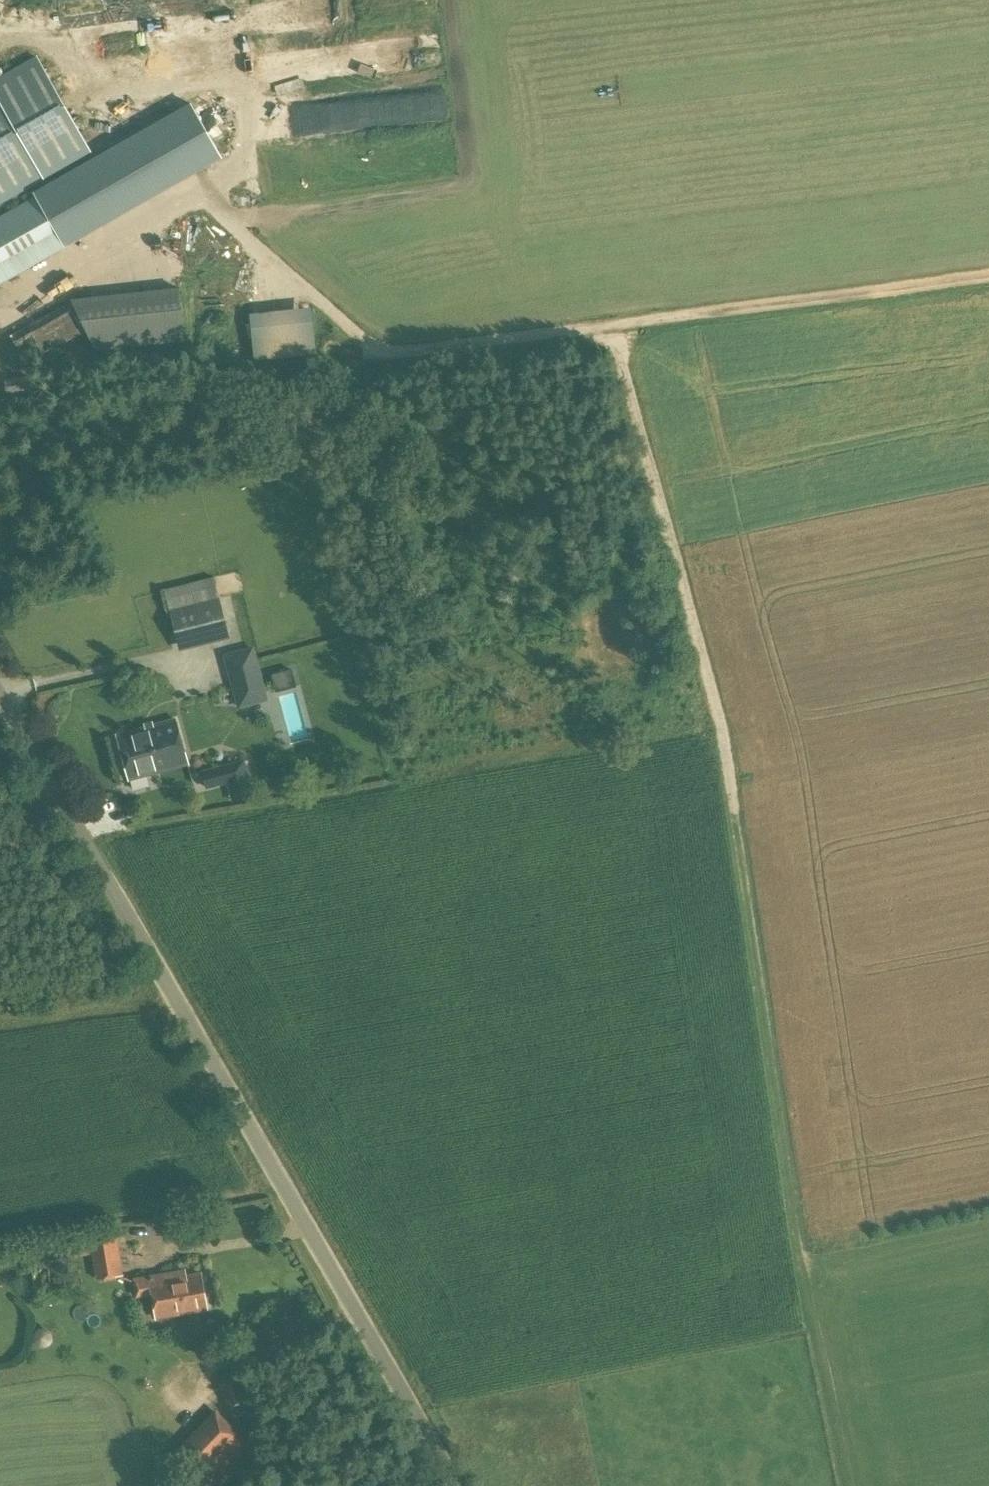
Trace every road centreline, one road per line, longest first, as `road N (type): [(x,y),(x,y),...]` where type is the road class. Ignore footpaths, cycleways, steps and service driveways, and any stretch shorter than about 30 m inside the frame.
road 1 (unclassified): [(457,1485),(0,692)]

